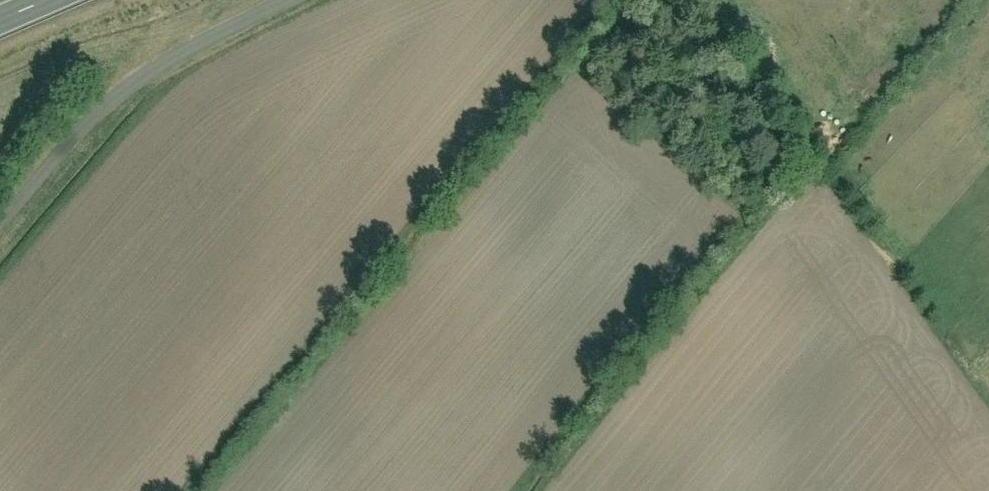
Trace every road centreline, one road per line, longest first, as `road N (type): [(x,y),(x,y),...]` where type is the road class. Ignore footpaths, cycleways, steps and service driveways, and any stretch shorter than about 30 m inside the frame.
road 1 (unclassified): [(0,221),(149,58),(263,0)]

